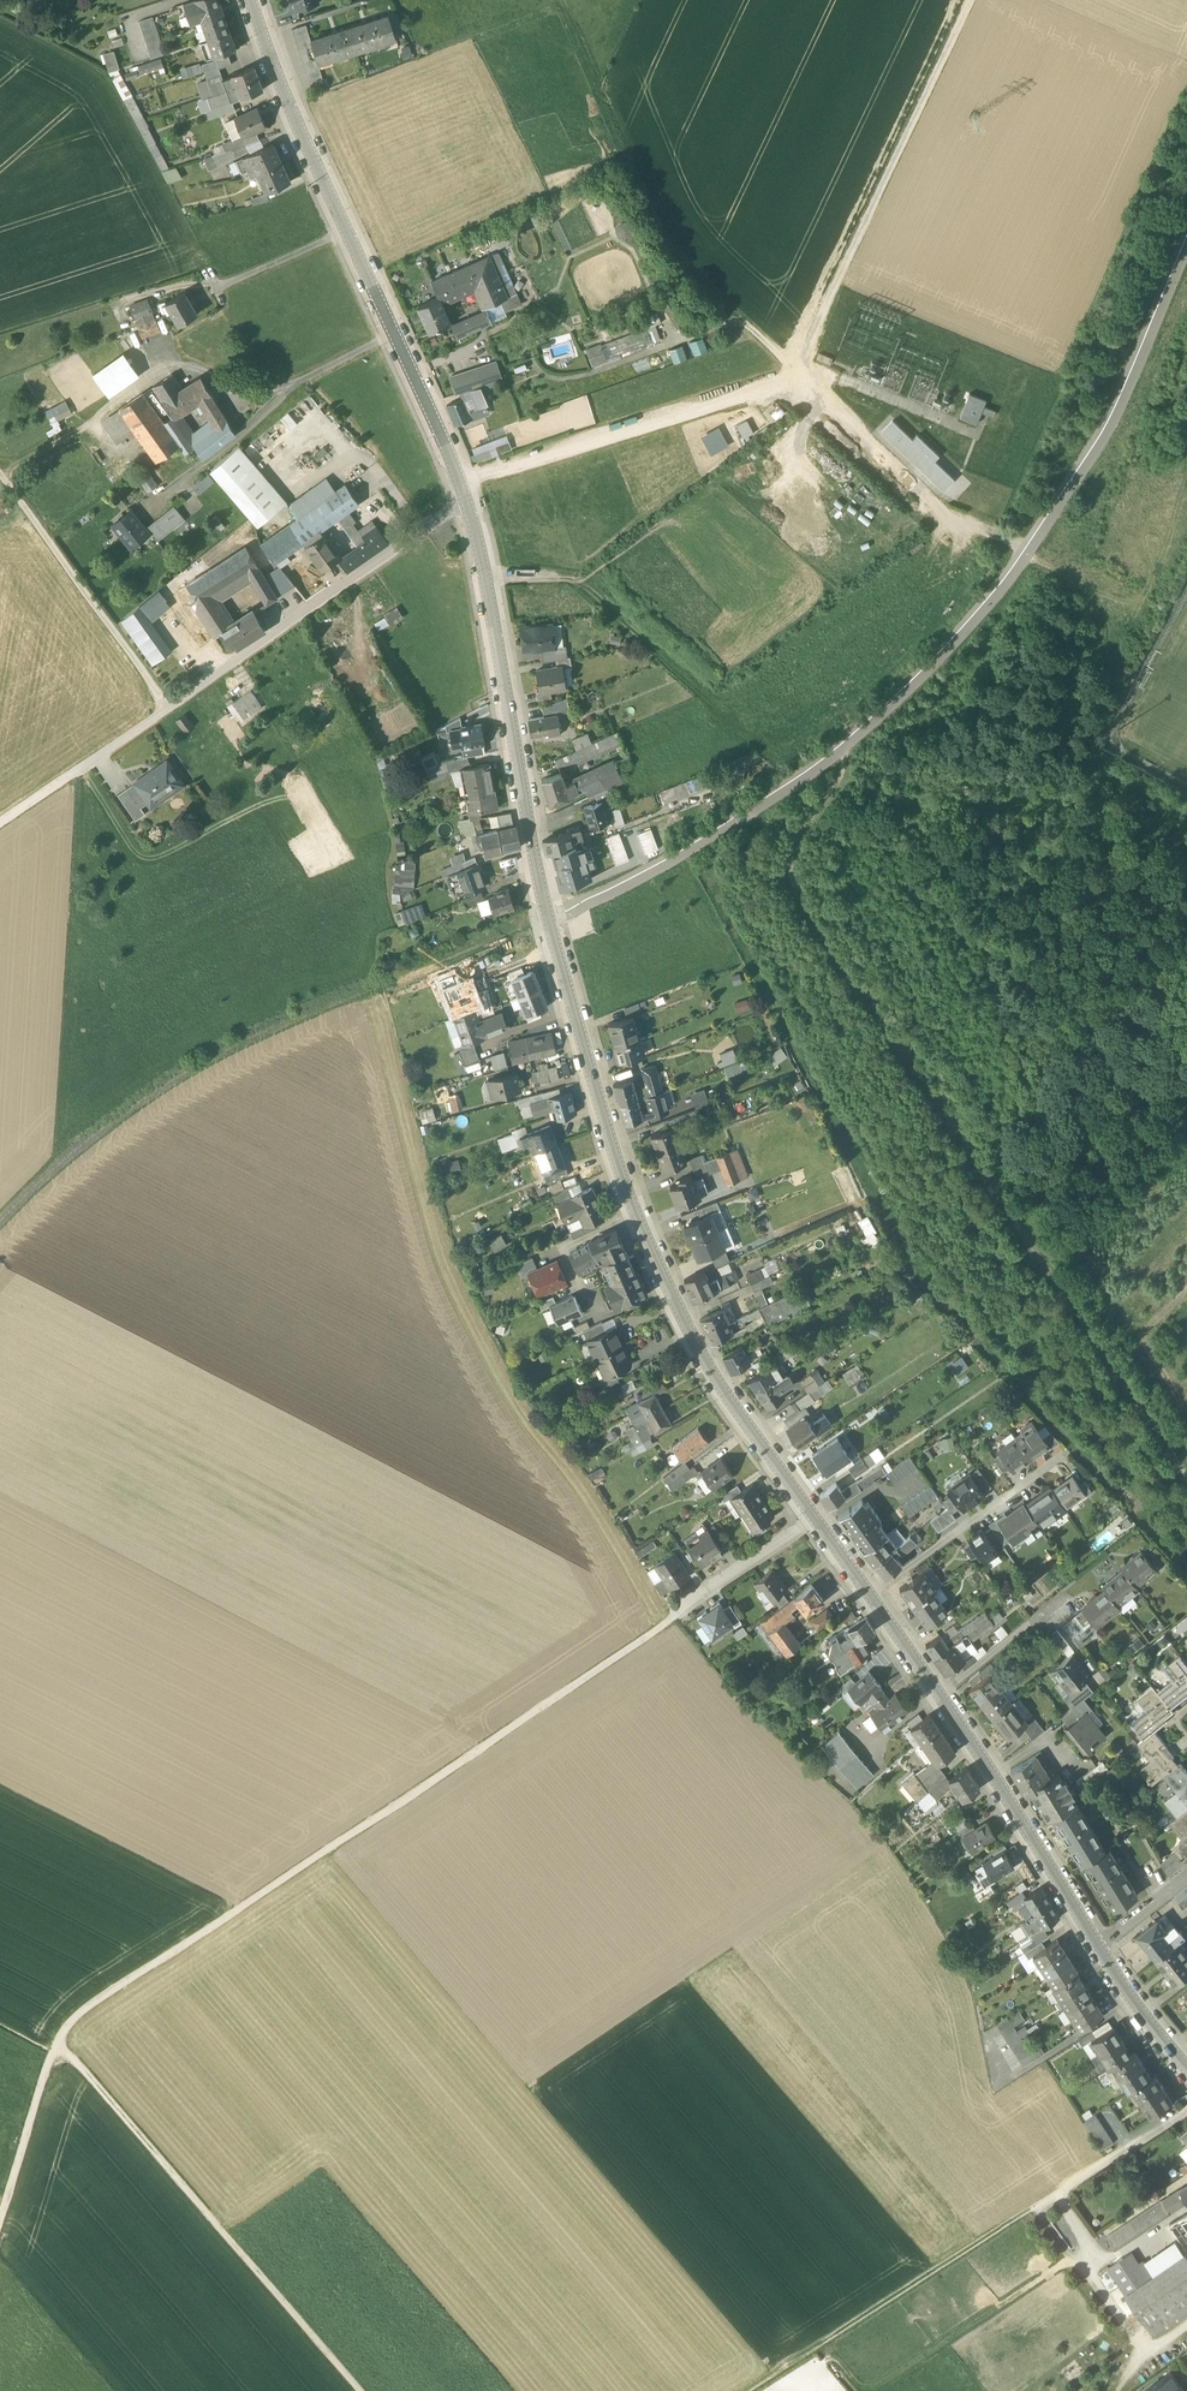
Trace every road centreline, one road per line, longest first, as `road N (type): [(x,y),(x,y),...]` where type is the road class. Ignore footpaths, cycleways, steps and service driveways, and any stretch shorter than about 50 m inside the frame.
road 1 (tertiary): [(467,499),(546,915),(620,1173),(688,1330),(814,1518)]
road 2 (track): [(1186,1471),(801,901),(793,849),(841,778),(836,749)]
road 3 (track): [(57,2041),(77,2016),(675,1612)]
road 4 (residential): [(0,821),(467,499)]
road 5 (tertiary): [(251,0),(467,499)]
road 6 (track): [(57,2041),(357,2390)]
road 7 (tertiary): [(869,1596),(1098,1949)]
road 8 (track): [(969,0),(795,371)]
road 9 (track): [(851,2390),(818,2351),(1032,2212)]
road 10 (track): [(0,473),(170,707)]
road 11 (track): [(1044,1262),(1089,1269),(1175,1388),(1183,1412),(1182,1463)]
road 12 (residential): [(869,1596),(1064,1457)]
road 13 (track): [(0,2224),(57,2041)]
road 14 (residential): [(1186,2113),(1032,2212)]
road 15 (residential): [(814,1518),(675,1612)]
road 16 (tertiary): [(1098,1949),(1186,2071)]

